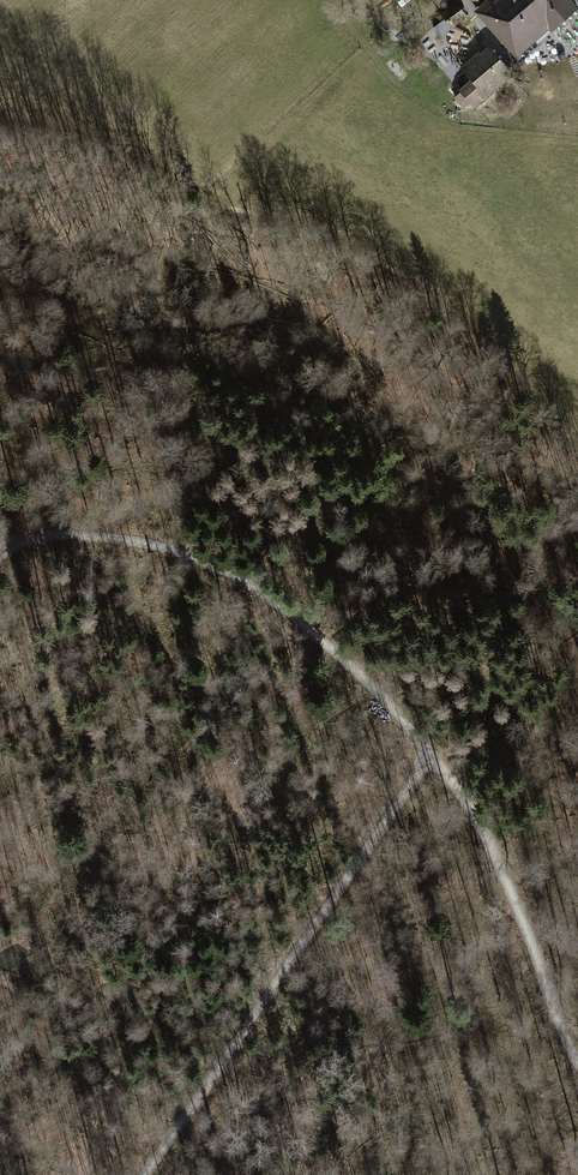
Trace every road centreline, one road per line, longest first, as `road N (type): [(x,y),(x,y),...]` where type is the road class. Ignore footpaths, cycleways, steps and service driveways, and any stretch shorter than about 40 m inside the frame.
road 1 (track): [(146,1174),(429,754)]
road 2 (track): [(429,754),(339,655),(232,574),(133,541),(24,541)]
road 3 (track): [(577,1061),(500,866),(429,754)]

